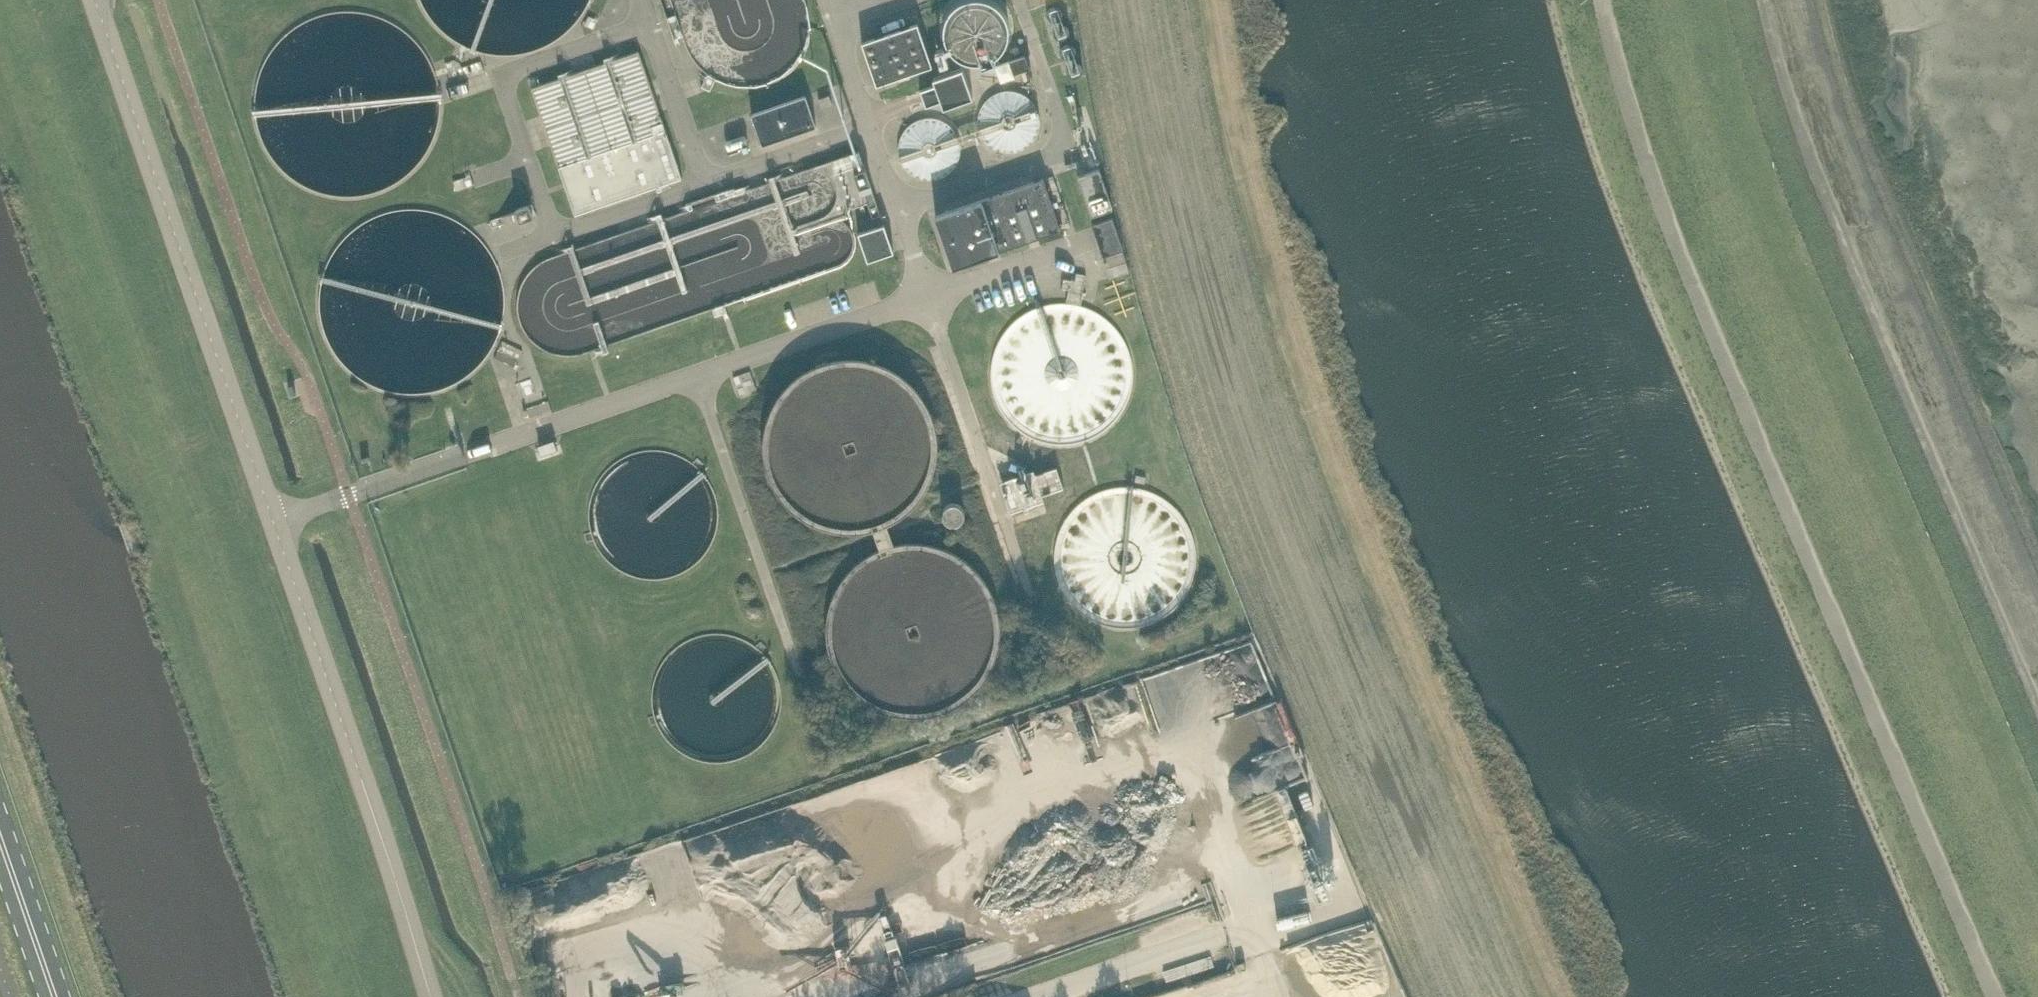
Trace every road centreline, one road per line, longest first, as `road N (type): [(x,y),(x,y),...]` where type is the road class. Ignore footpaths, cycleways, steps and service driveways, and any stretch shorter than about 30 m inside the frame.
road 1 (unclassified): [(434,996),(97,0)]
road 2 (unclassified): [(1211,941),(1040,996)]
road 3 (primary): [(55,996),(0,837)]

